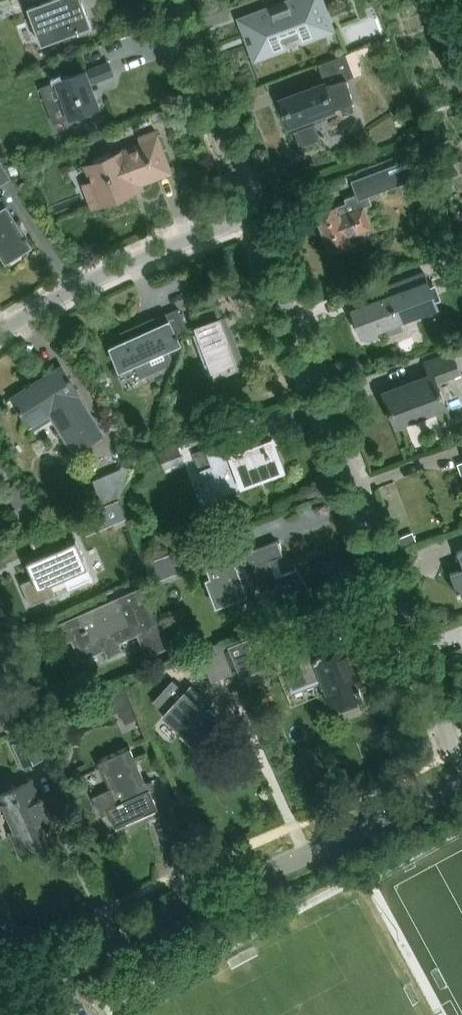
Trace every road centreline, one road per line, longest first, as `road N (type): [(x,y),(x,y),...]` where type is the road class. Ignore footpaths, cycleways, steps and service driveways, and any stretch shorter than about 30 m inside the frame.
road 1 (unclassified): [(0,994),(461,784)]
road 2 (residential): [(412,634),(253,217)]
road 3 (residential): [(0,336),(110,270),(253,217)]
road 4 (residential): [(253,217),(172,0)]

